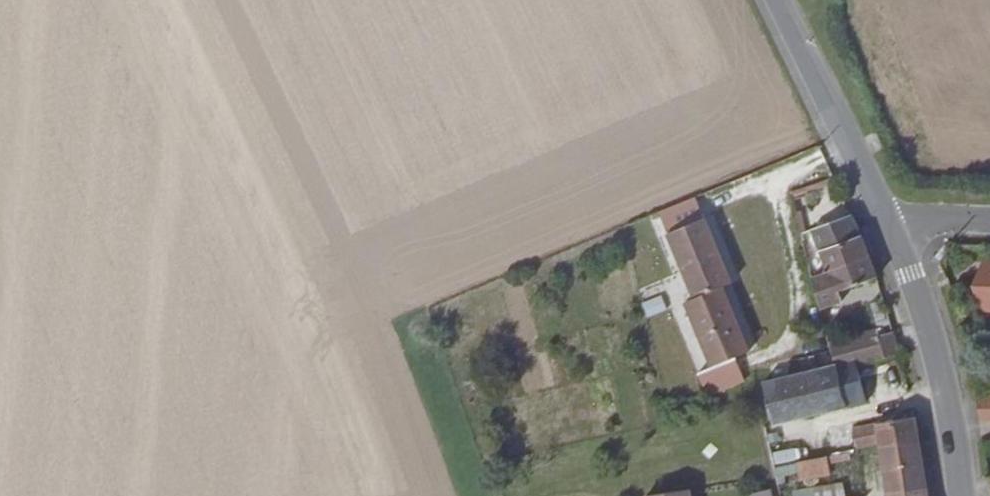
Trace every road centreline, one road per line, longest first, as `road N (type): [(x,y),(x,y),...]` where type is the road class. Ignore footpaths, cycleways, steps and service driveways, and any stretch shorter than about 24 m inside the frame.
road 1 (tertiary): [(959,495),(939,367),(887,216)]
road 2 (tertiary): [(887,216),(780,0)]

